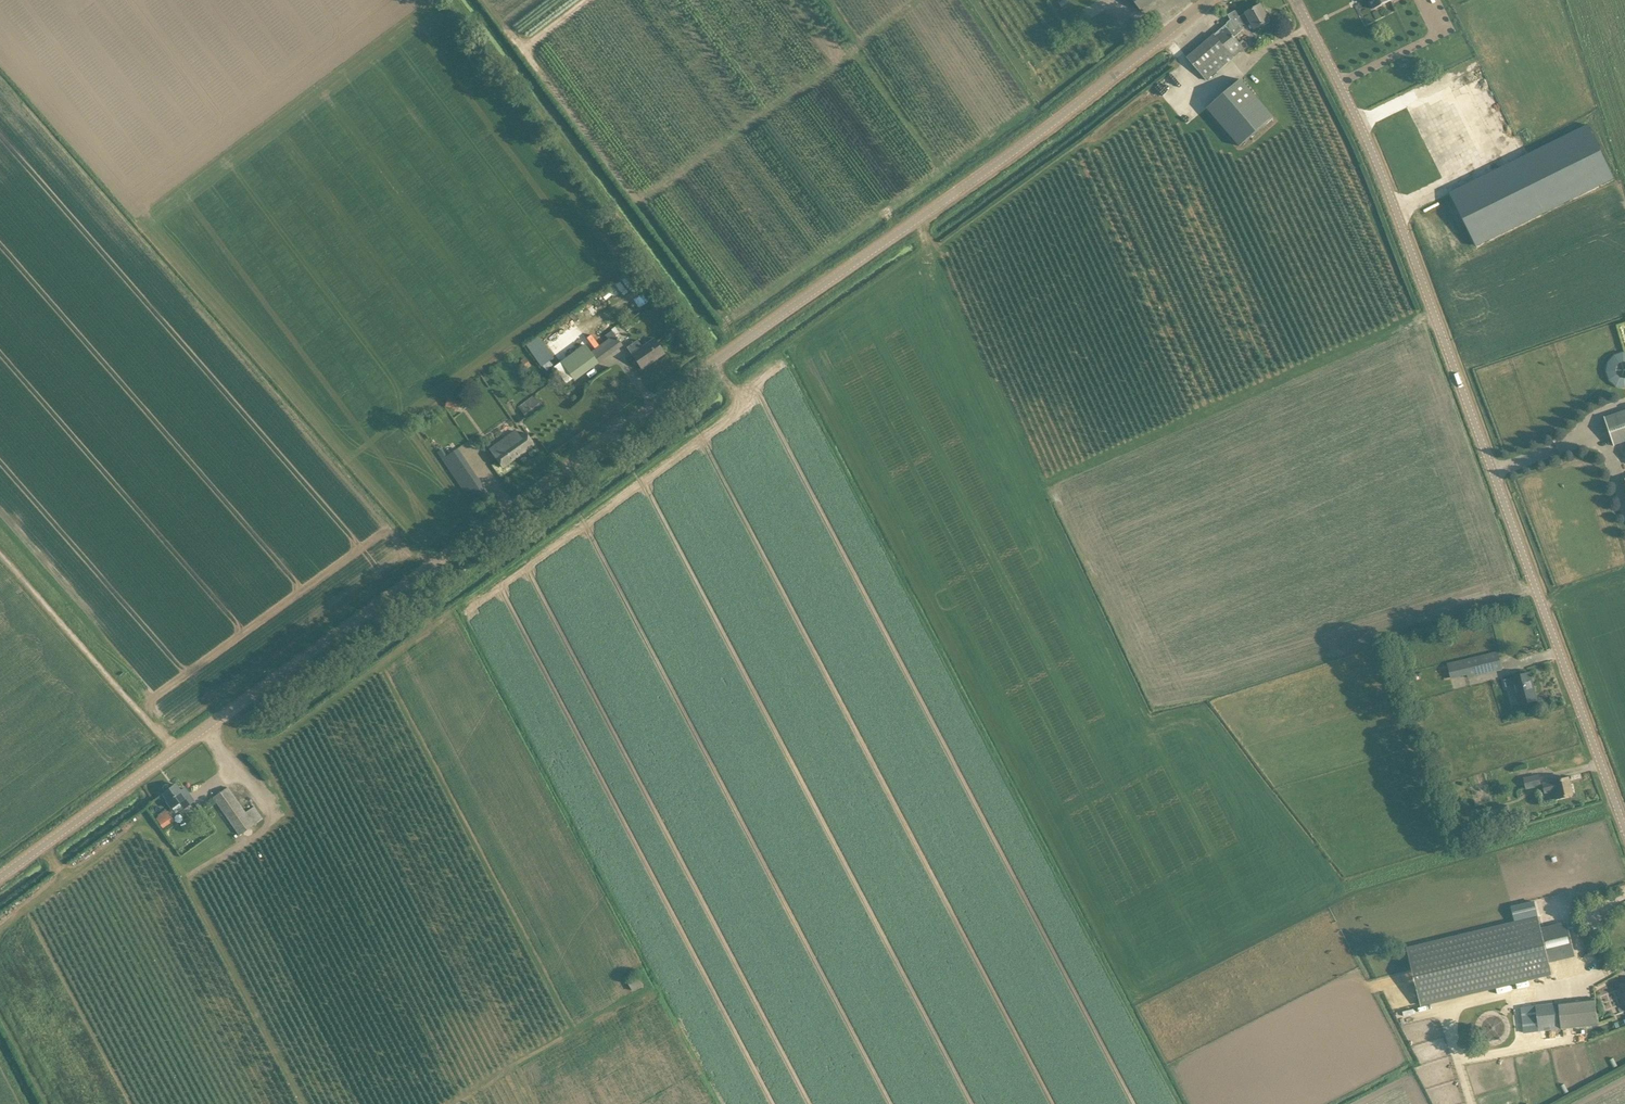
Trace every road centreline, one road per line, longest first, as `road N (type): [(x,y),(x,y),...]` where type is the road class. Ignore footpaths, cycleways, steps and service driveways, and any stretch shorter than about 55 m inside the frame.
road 1 (tertiary): [(0,877),(1213,0)]
road 2 (unclassified): [(1624,825),(1372,146),(1297,0)]
road 3 (track): [(0,552),(173,751)]

